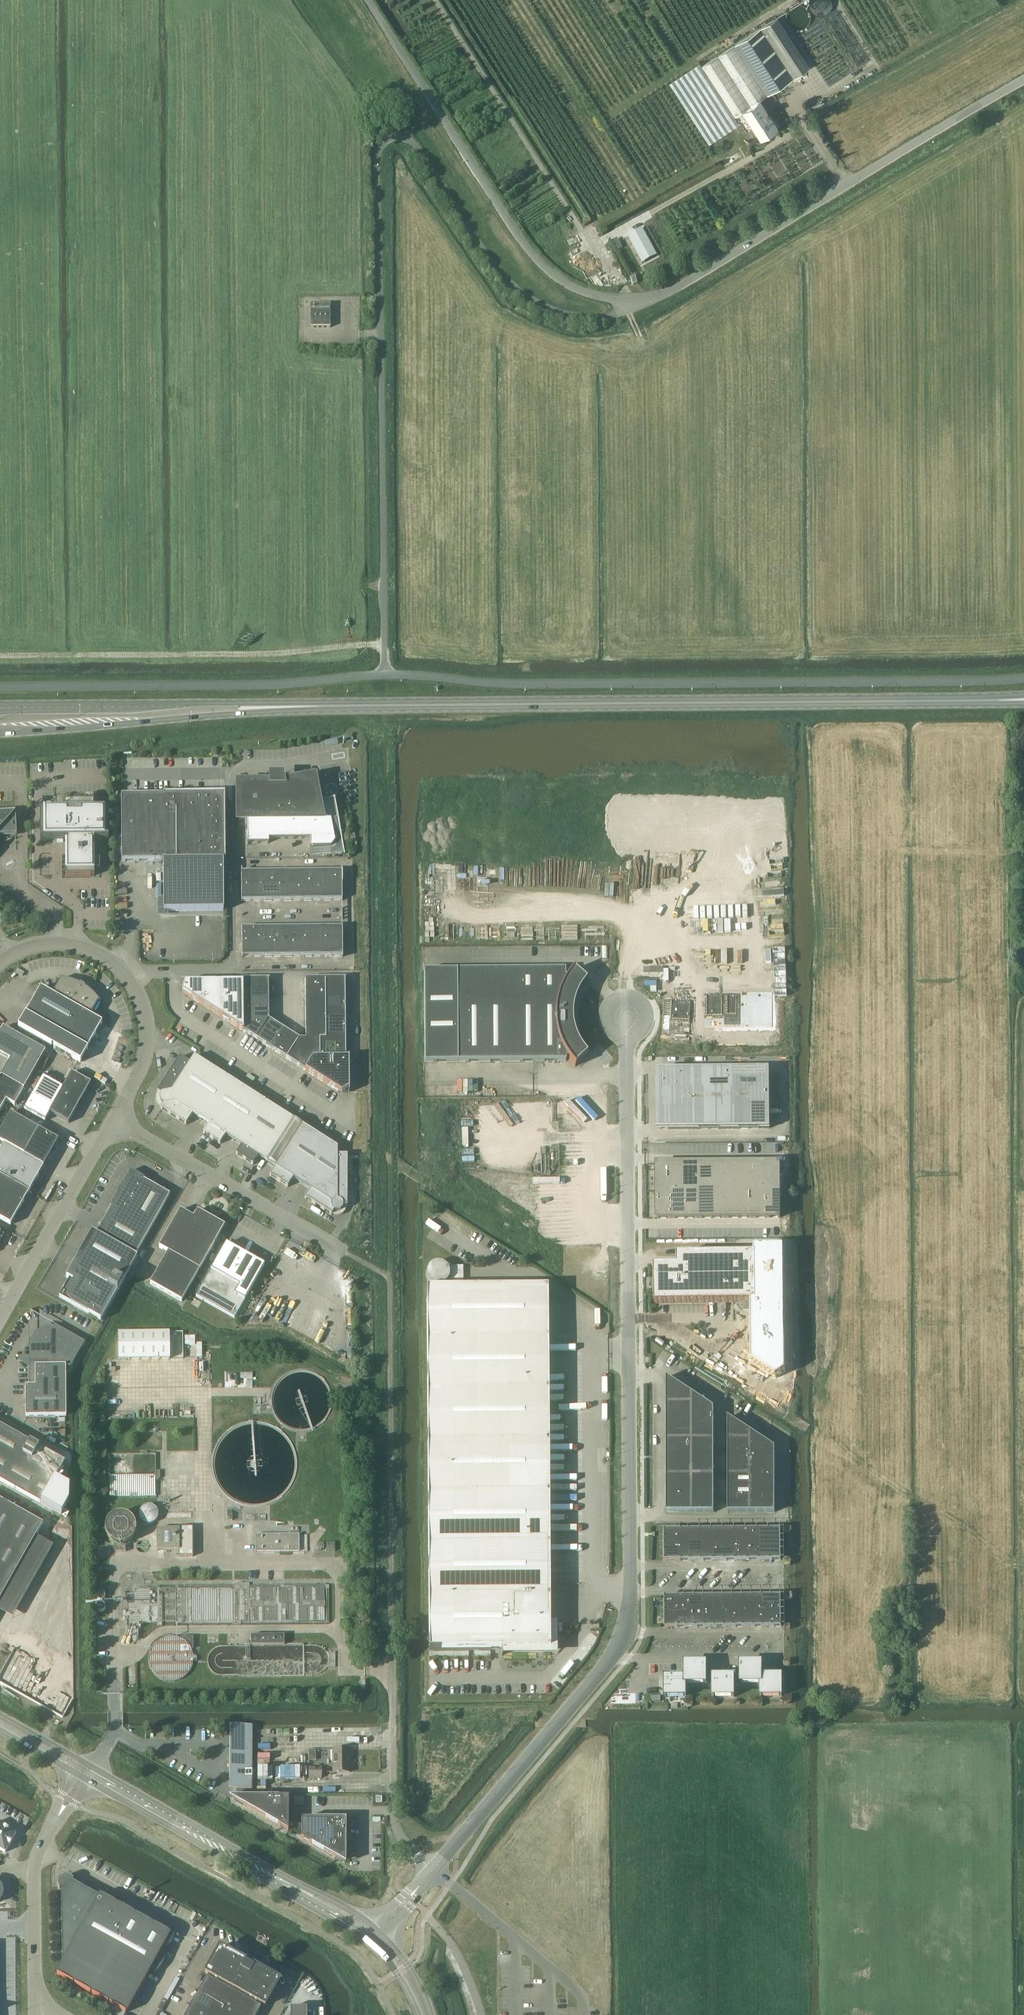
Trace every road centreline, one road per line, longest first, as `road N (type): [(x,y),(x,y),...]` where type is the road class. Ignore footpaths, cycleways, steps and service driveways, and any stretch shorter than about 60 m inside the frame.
road 1 (unclassified): [(433,1870),(627,1630),(627,1037)]
road 2 (unclassified): [(385,674),(377,160),(387,141),(414,145),(490,261),(541,307),(598,320),(637,304)]
road 3 (primary): [(350,705),(1023,699)]
road 4 (unclassified): [(385,674),(513,684),(1023,678)]
road 5 (unclassified): [(1023,79),(637,304)]
road 6 (unclassified): [(637,304),(568,287),(542,267),(366,0)]
road 7 (unclassified): [(0,686),(289,684),(385,674)]
road 8 (primary): [(0,732),(350,705)]
road 9 (primary): [(350,705),(0,707)]
road 10 (unclassified): [(114,1120),(146,1050),(145,1016),(129,980),(97,952),(59,943),(0,961)]
road 11 (unclassified): [(345,1252),(114,1120)]
road 12 (unclassified): [(0,1319),(114,1120)]
road 13 (unclassified): [(433,1870),(395,1822),(392,1671)]
road 14 (tertiary): [(269,1875),(91,1774)]
road 15 (unclassified): [(35,2014),(34,1869),(59,1815)]

